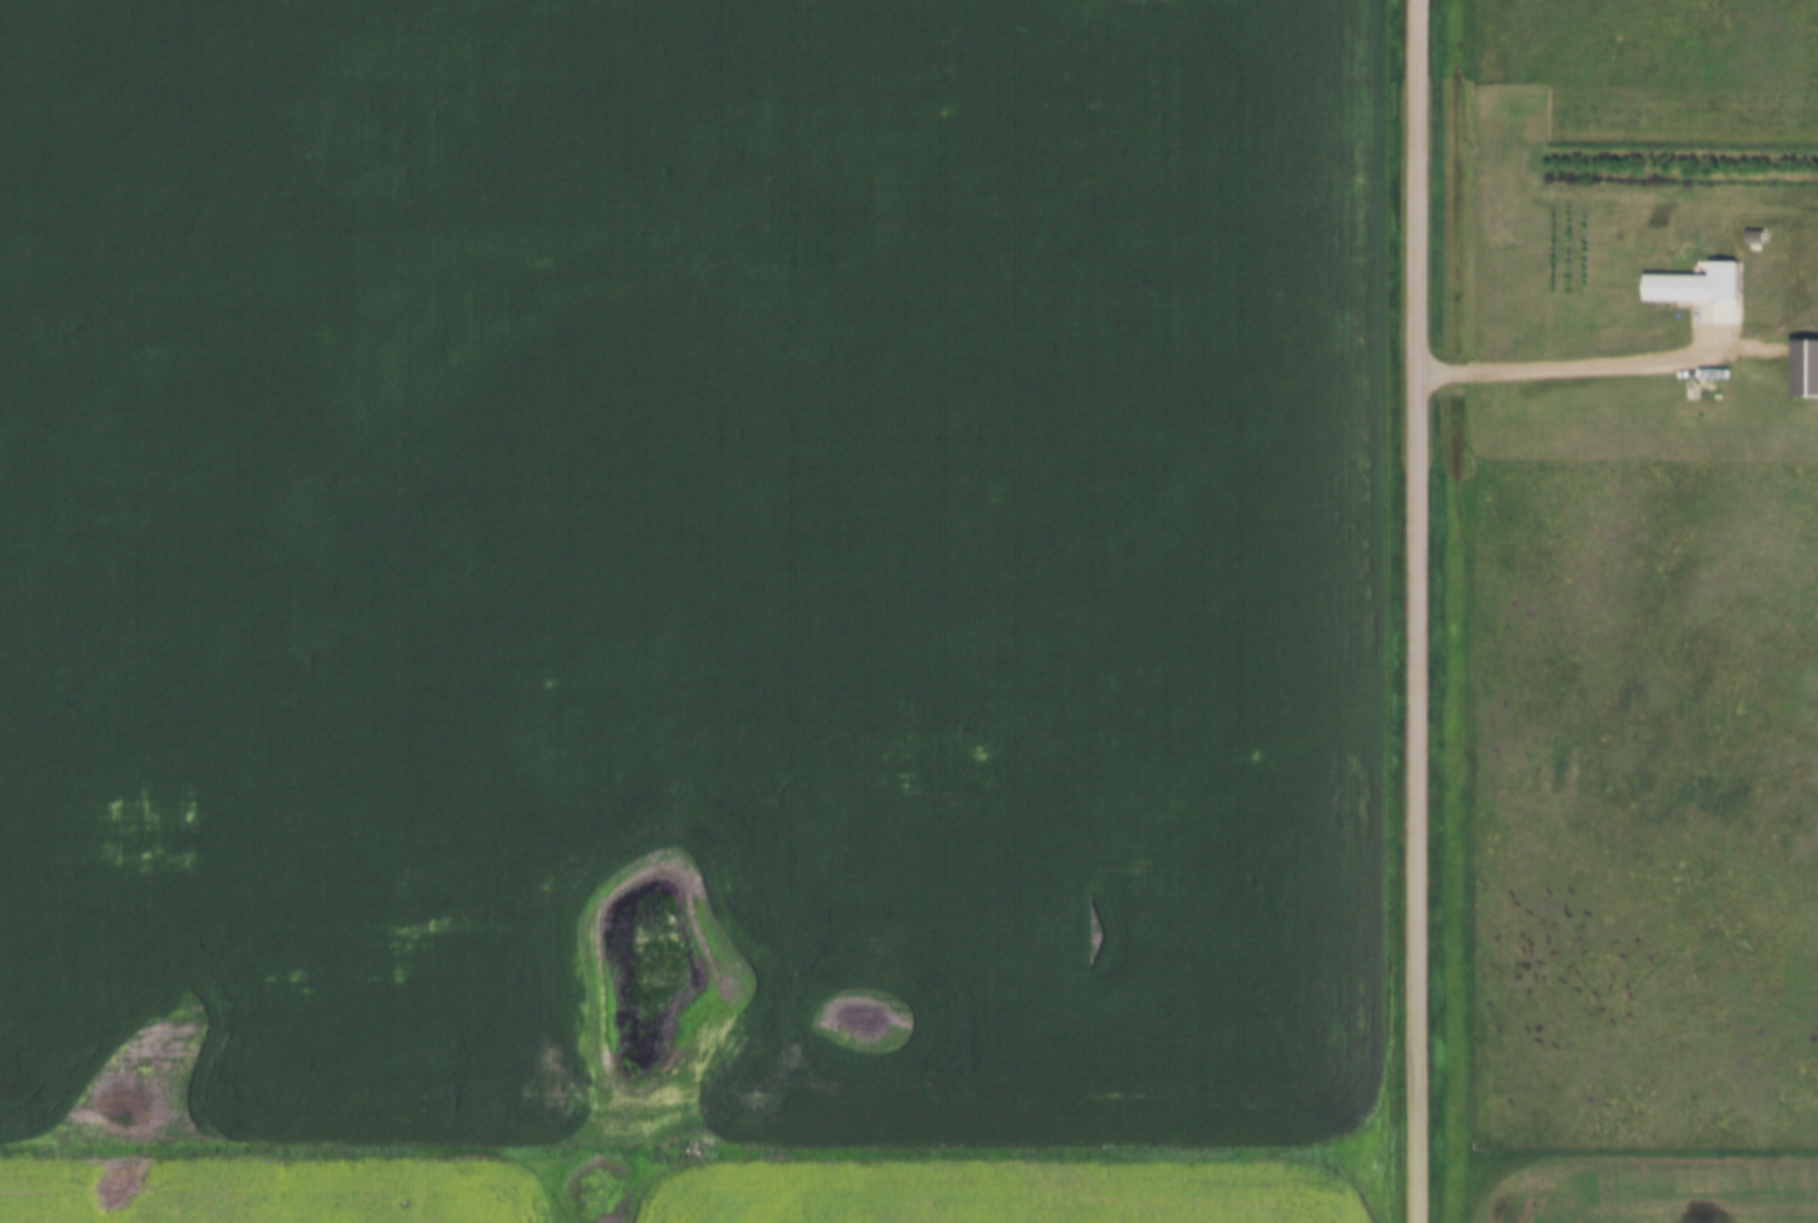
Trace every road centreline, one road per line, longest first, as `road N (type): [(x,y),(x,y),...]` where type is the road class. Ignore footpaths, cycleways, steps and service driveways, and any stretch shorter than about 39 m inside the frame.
road 1 (tertiary): [(1422,0),(1422,1222)]

